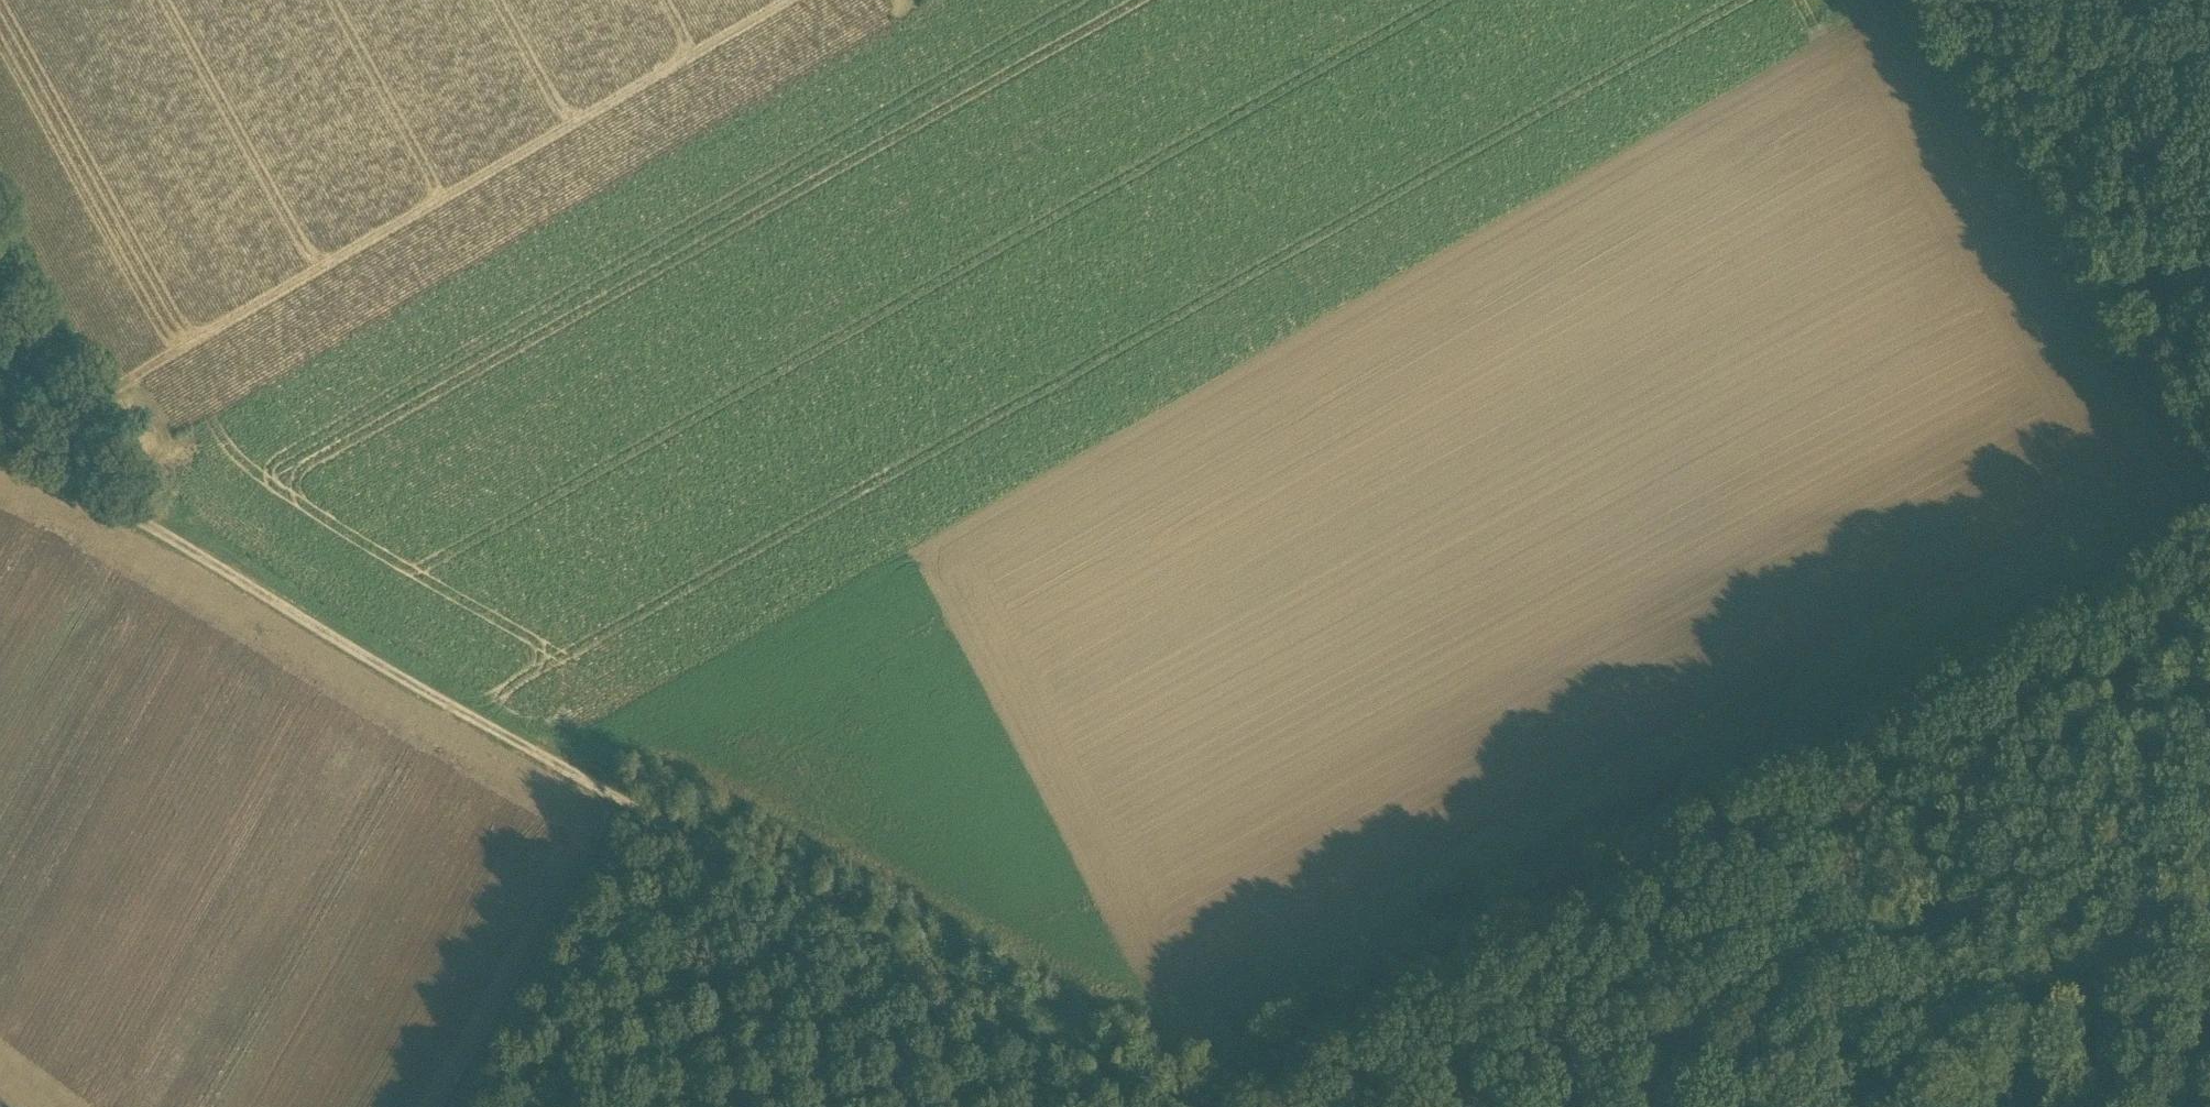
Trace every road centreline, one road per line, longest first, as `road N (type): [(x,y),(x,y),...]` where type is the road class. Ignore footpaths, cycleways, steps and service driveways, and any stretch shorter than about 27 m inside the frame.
road 1 (track): [(1189,1106),(270,607),(0,433)]
road 2 (track): [(1187,1106),(2199,531)]
road 3 (track): [(1927,0),(2209,431)]
road 4 (track): [(2209,956),(1869,1106)]

